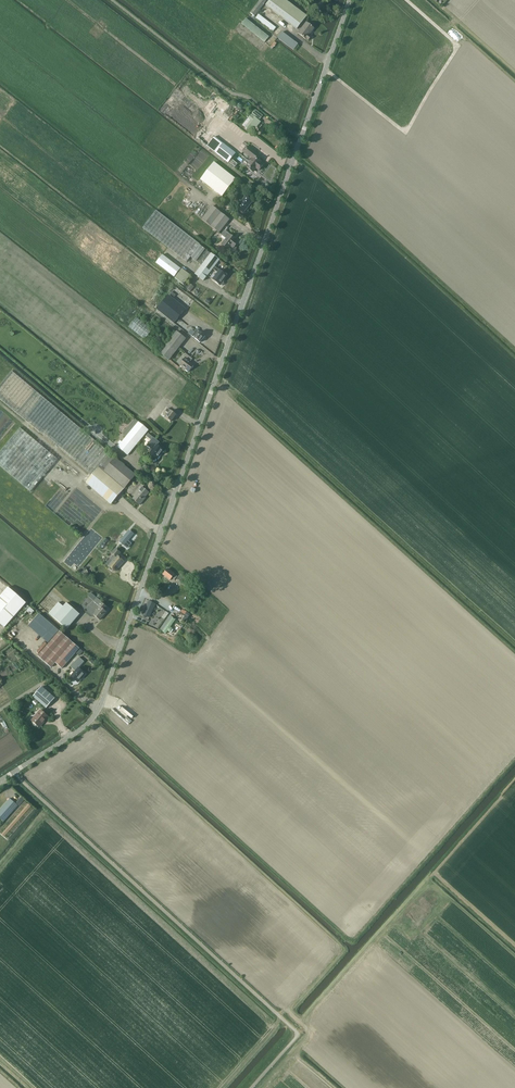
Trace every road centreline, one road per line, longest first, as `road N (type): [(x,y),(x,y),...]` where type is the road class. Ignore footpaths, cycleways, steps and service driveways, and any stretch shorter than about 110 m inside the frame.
road 1 (unclassified): [(15,771),(86,726),(100,707),(350,0)]
road 2 (track): [(326,70),(406,130),(457,45),(407,0)]

